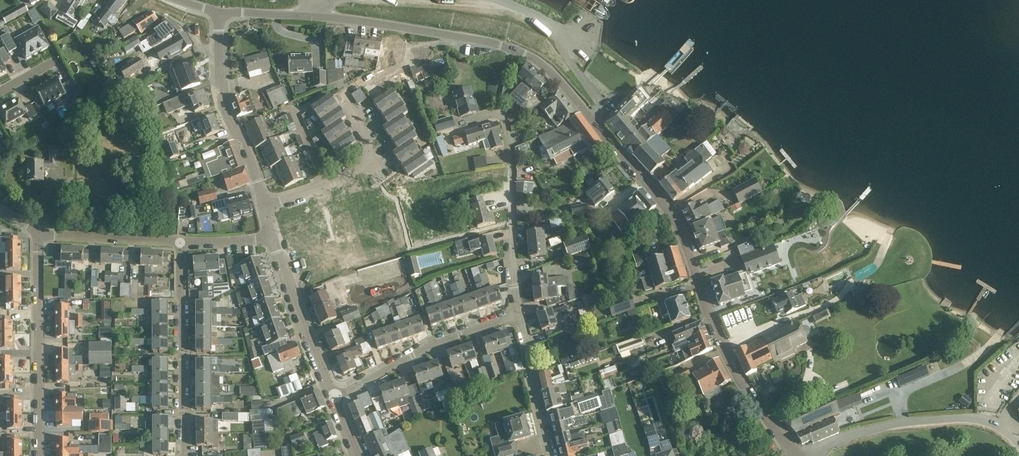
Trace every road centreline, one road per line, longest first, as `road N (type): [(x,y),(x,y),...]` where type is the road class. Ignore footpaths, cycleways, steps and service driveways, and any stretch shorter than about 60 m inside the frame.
road 1 (tertiary): [(800,455),(739,379),(667,206),(537,60),(487,42),(345,18),(219,14)]
road 2 (unclassified): [(1018,445),(982,420),(944,420),(882,426),(803,455)]
road 3 (residential): [(39,455),(37,234)]
road 4 (residential): [(181,455),(179,241)]
road 5 (residential): [(502,107),(518,315)]
road 6 (residential): [(333,398),(459,334),(518,315)]
road 7 (residential): [(262,204),(224,107),(219,14)]
road 8 (residential): [(262,204),(328,187),(369,163),(369,144),(343,95)]
road 9 (residential): [(333,398),(271,236)]
road 10 (residential): [(518,315),(550,455)]
road 11 (residential): [(37,234),(179,241)]

